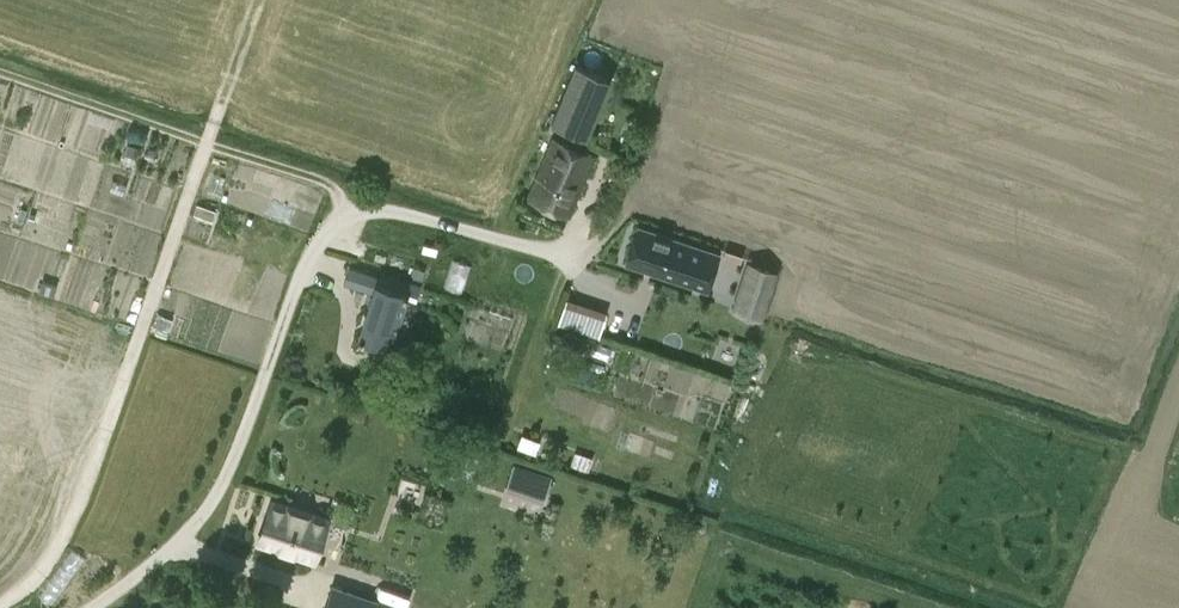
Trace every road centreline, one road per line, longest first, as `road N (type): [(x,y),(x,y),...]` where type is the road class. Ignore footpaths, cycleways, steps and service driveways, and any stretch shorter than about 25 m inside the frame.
road 1 (track): [(12,607),(43,576),(66,530),(210,139)]

